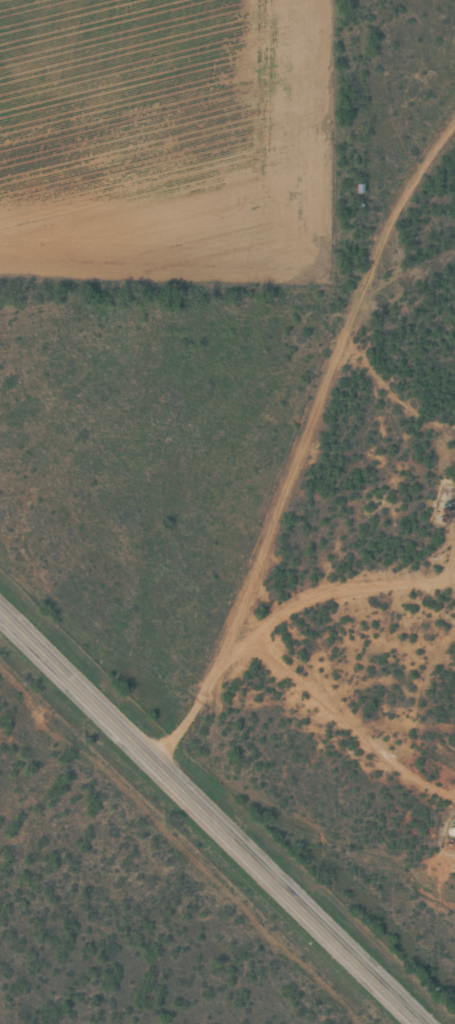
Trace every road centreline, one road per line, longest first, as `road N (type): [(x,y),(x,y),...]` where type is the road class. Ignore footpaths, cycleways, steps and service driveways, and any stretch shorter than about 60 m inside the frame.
road 1 (residential): [(147,755),(230,680),(454,144)]
road 2 (primary): [(0,610),(422,1023)]

